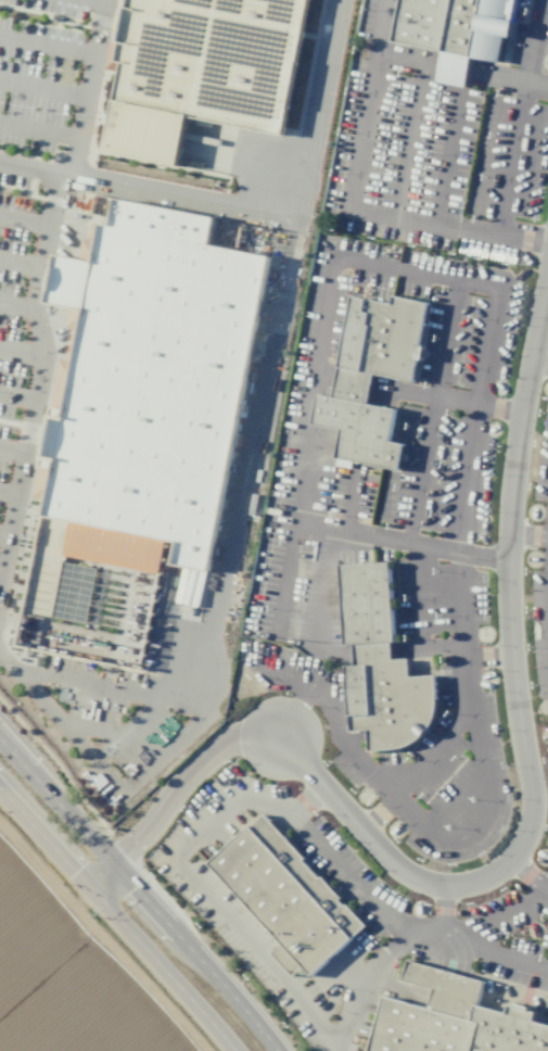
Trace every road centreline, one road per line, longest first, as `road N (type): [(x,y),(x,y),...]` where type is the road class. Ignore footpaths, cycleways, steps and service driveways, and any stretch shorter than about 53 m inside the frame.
road 1 (residential): [(547,267),(511,497),(510,657),(532,802),(510,859),(473,883),(416,878),(392,863),(279,738),(239,736),(181,781),(114,866)]
road 2 (secondary): [(277,1050),(114,866)]
road 3 (secondary): [(89,887),(234,1050)]
road 4 (secondary): [(114,866),(0,738)]
road 5 (secondary): [(0,790),(89,887)]

